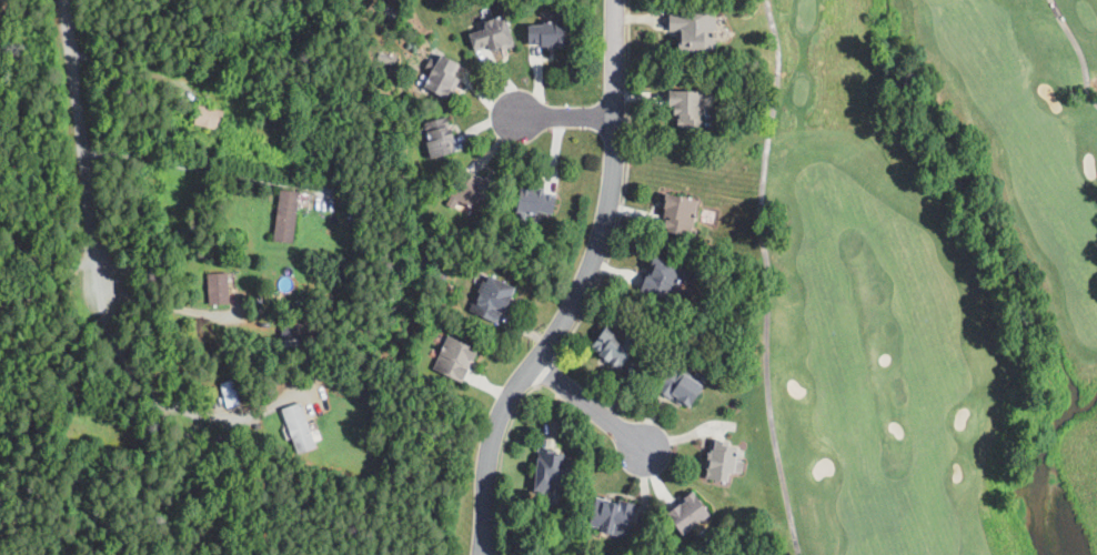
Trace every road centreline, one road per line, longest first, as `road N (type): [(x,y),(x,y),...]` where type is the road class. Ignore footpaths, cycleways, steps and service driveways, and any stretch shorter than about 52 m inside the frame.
road 1 (residential): [(483,554),(485,466),(499,413),(583,284),(604,221),(612,182),(614,0)]
road 2 (residential): [(63,0),(100,286)]
road 3 (residential): [(534,360),(648,450)]

